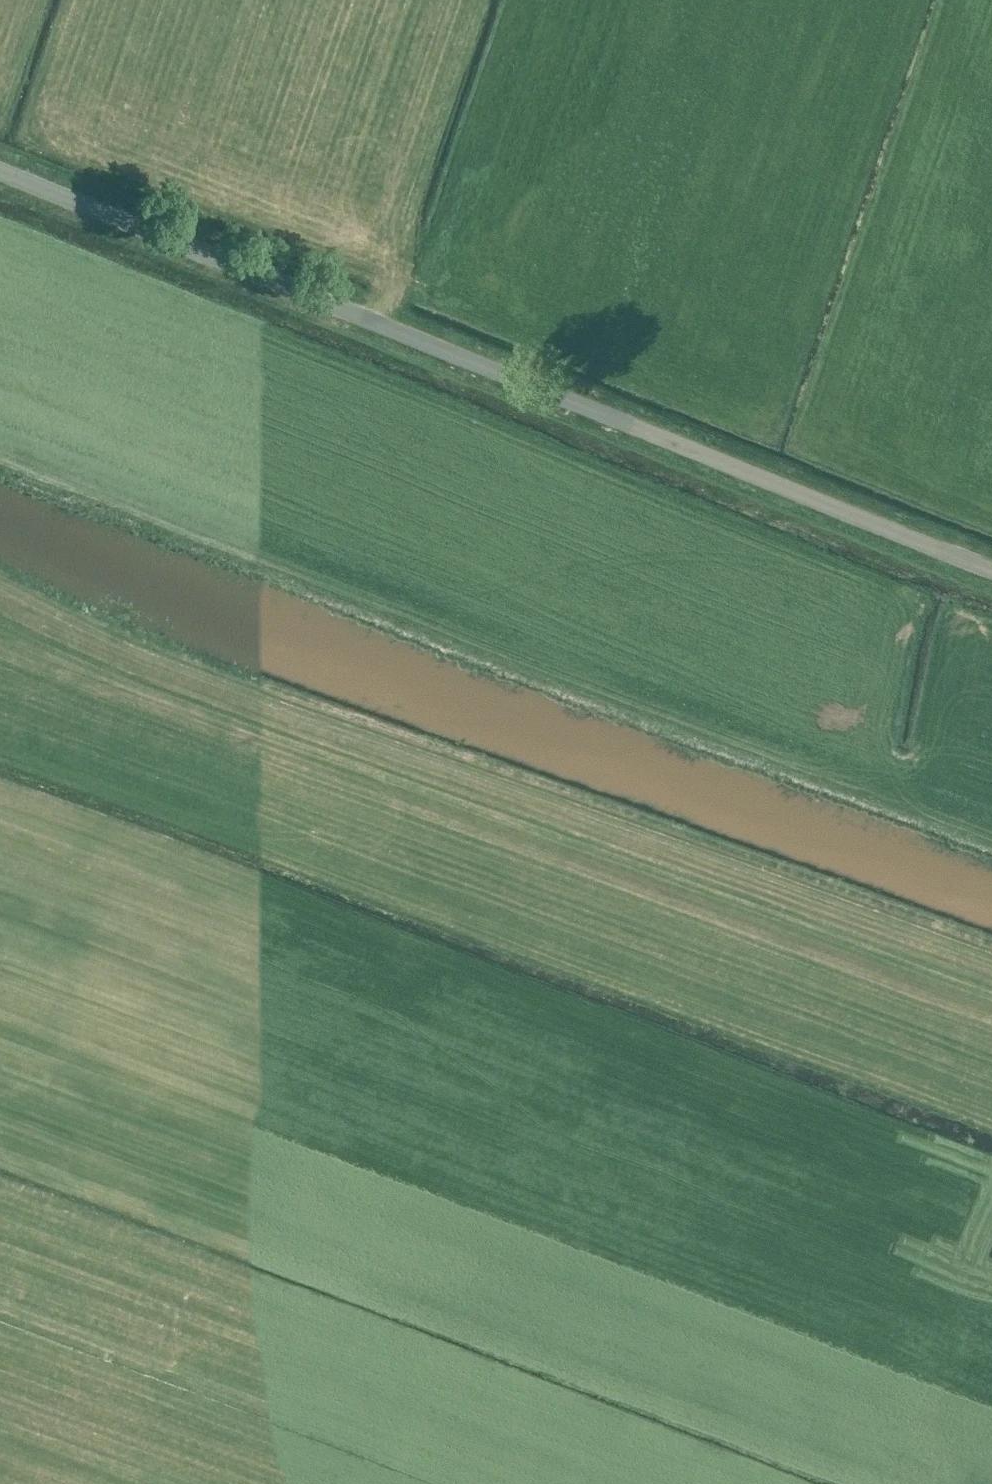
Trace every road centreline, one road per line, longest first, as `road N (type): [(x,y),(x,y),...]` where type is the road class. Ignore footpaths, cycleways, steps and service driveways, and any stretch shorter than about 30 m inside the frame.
road 1 (unclassified): [(991,570),(0,177)]

